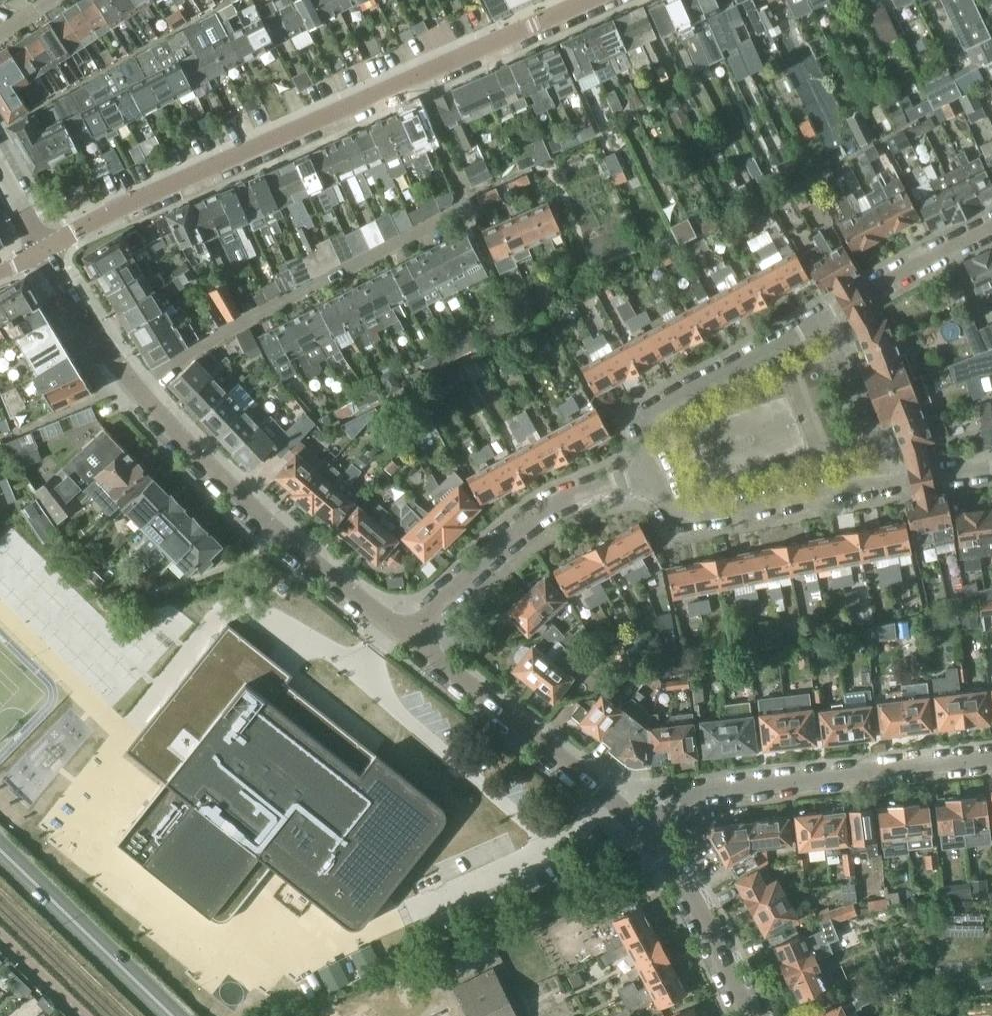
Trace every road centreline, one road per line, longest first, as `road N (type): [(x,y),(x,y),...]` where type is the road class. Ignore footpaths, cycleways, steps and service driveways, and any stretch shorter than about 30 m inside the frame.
road 1 (residential): [(649,473),(645,435),(661,409),(867,288),(991,232)]
road 2 (residential): [(417,77),(46,246)]
road 3 (unclassified): [(133,384),(238,323),(473,214)]
road 4 (tertiary): [(412,639),(253,508),(133,384)]
road 5 (residential): [(991,466),(685,521),(649,473)]
road 6 (residential): [(991,758),(691,793),(645,828)]
road 7 (tertiary): [(645,828),(412,639)]
road 8 (residential): [(412,639),(538,514),(649,473)]
road 9 (secondary): [(0,853),(164,1015)]
road 10 (tertiary): [(752,1015),(645,828)]
road 11 (residential): [(592,0),(417,77)]
road 12 (tertiary): [(133,384),(46,246)]
road 13 (unclassified): [(473,214),(417,77)]

